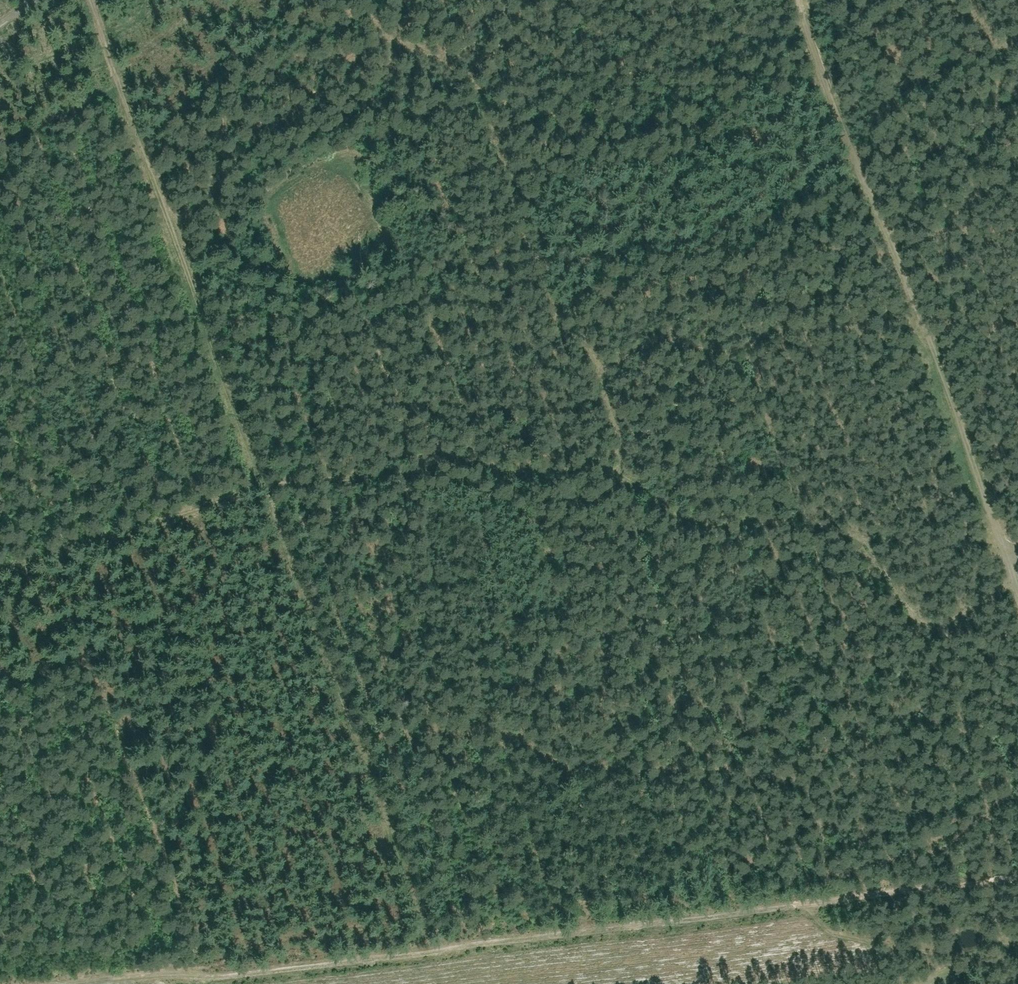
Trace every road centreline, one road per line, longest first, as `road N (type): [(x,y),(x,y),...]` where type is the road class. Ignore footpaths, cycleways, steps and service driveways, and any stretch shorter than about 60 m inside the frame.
road 1 (track): [(55,983),(108,973),(227,973),(389,955),(1017,874)]
road 2 (track): [(799,0),(1017,589)]
road 3 (track): [(93,0),(252,477)]

